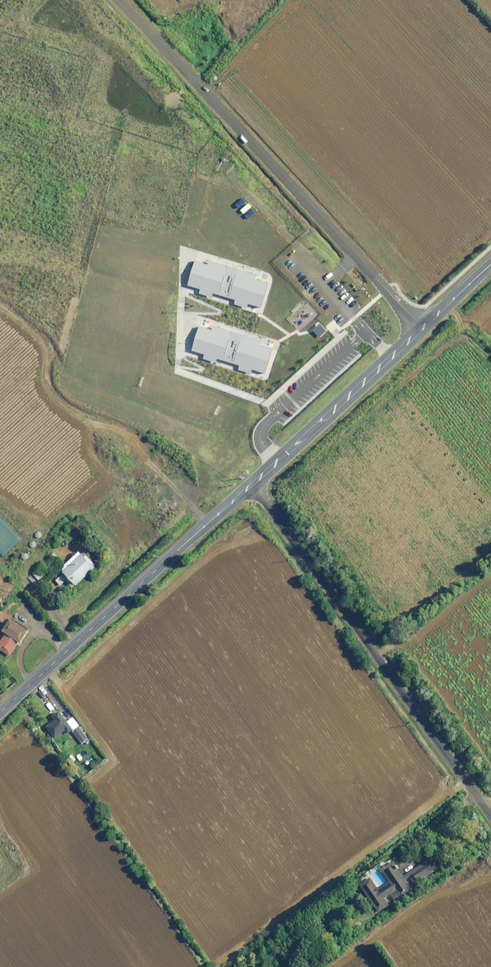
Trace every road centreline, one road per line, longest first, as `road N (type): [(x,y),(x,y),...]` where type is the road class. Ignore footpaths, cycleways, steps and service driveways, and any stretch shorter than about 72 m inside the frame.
road 1 (unclassified): [(420,327),(120,0)]
road 2 (unclassified): [(252,481),(490,813)]
road 3 (tertiary): [(0,715),(252,481)]
road 4 (tertiary): [(252,481),(420,327)]

